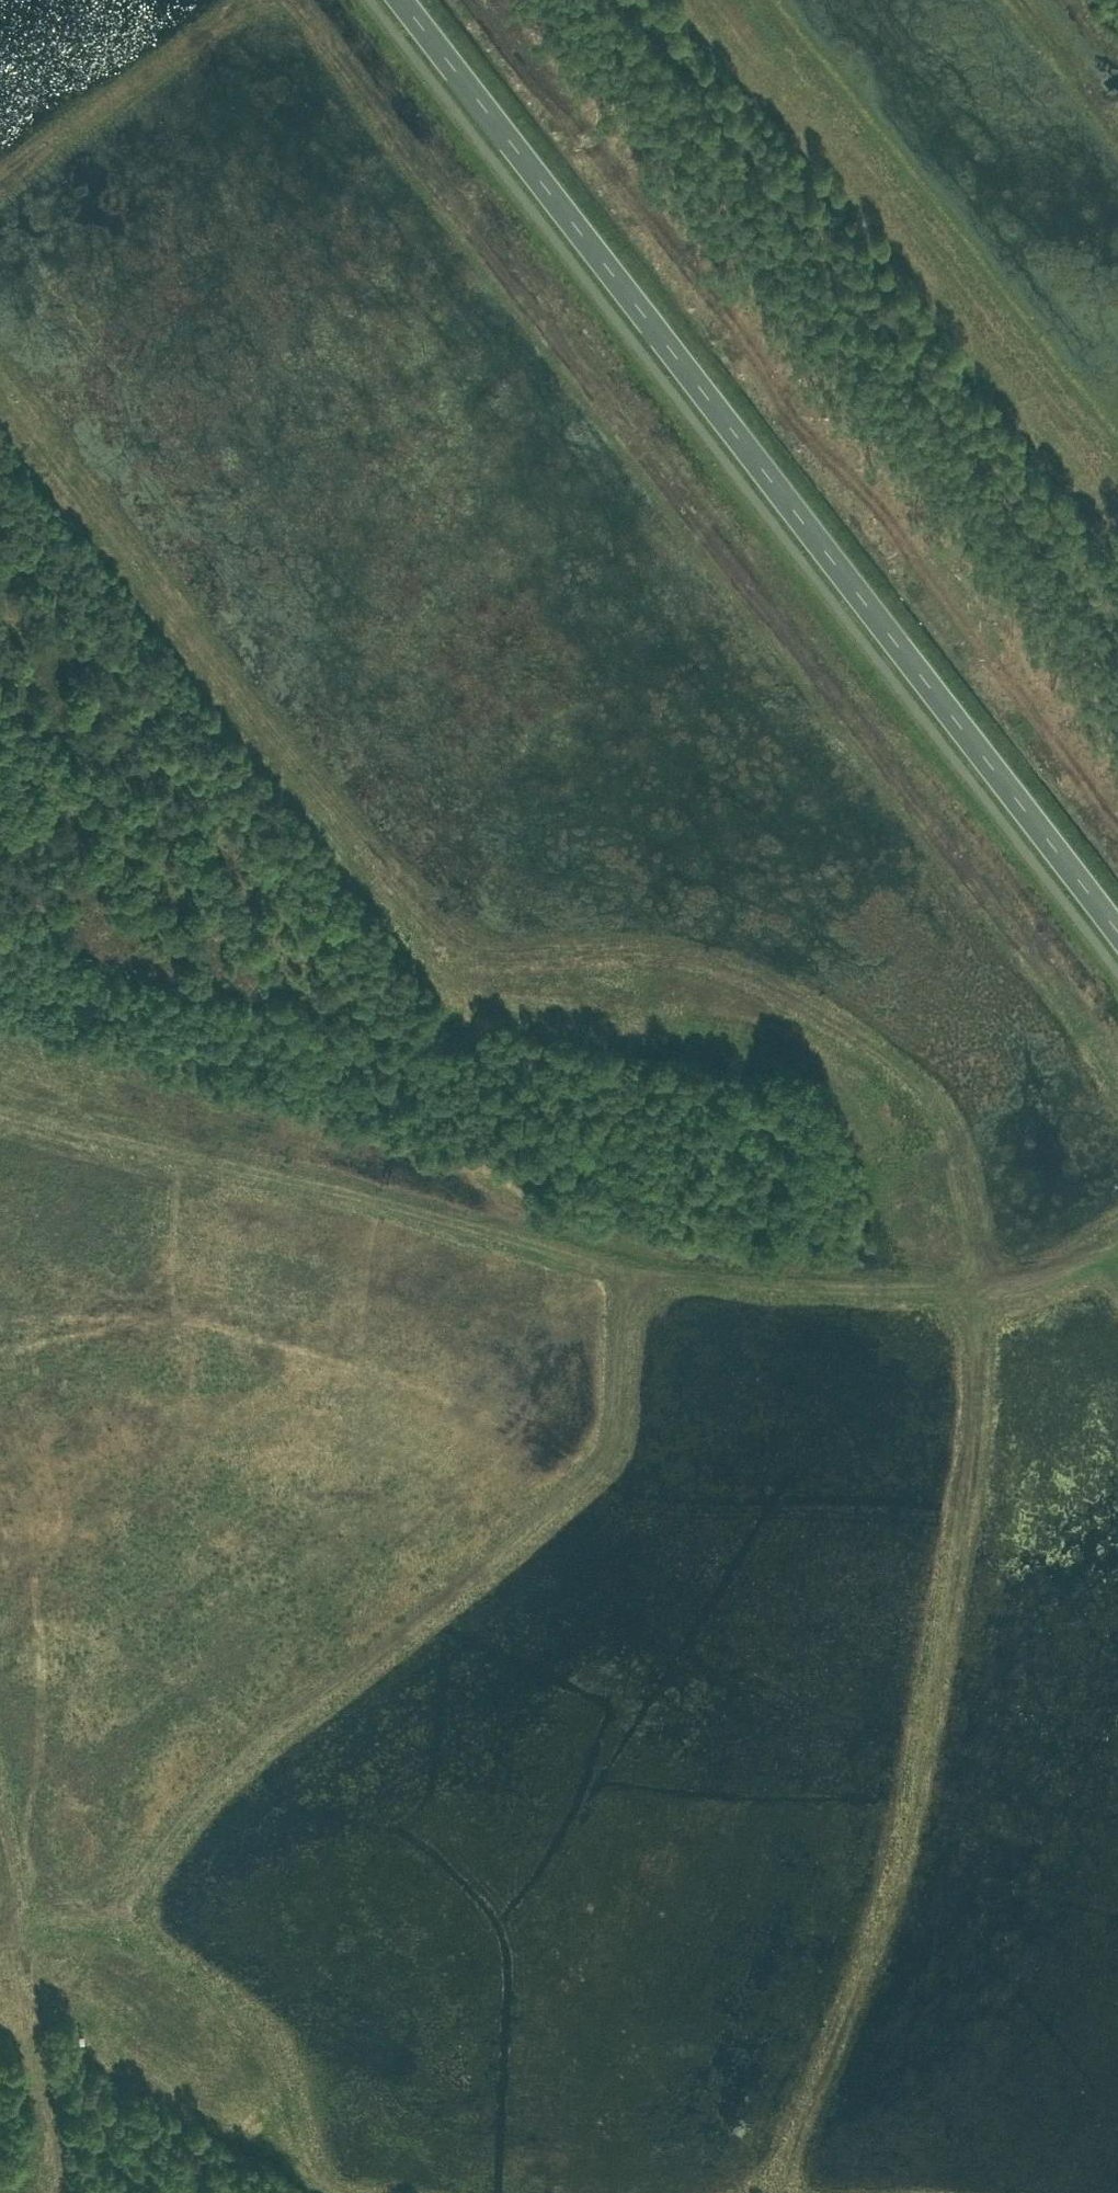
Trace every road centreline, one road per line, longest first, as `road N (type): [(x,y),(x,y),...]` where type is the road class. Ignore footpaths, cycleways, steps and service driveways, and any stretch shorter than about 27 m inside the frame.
road 1 (tertiary): [(1117,906),(404,0)]
road 2 (track): [(737,0),(1117,480)]
road 3 (track): [(1040,0),(1117,103)]

